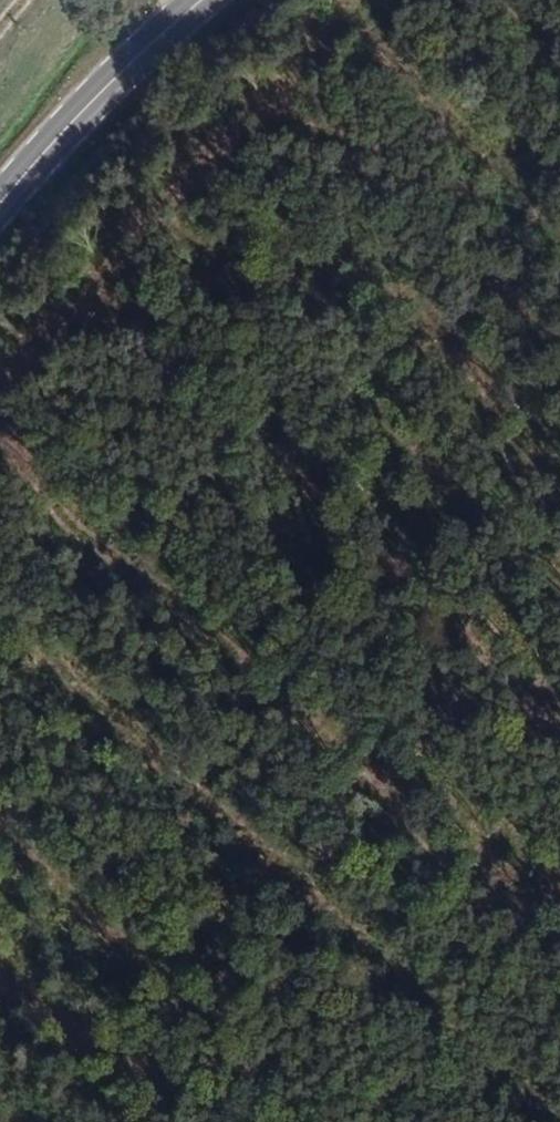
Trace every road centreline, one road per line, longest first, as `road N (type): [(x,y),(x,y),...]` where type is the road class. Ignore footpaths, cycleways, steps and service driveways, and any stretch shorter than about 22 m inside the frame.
road 1 (primary): [(202,0),(103,81),(0,203)]

